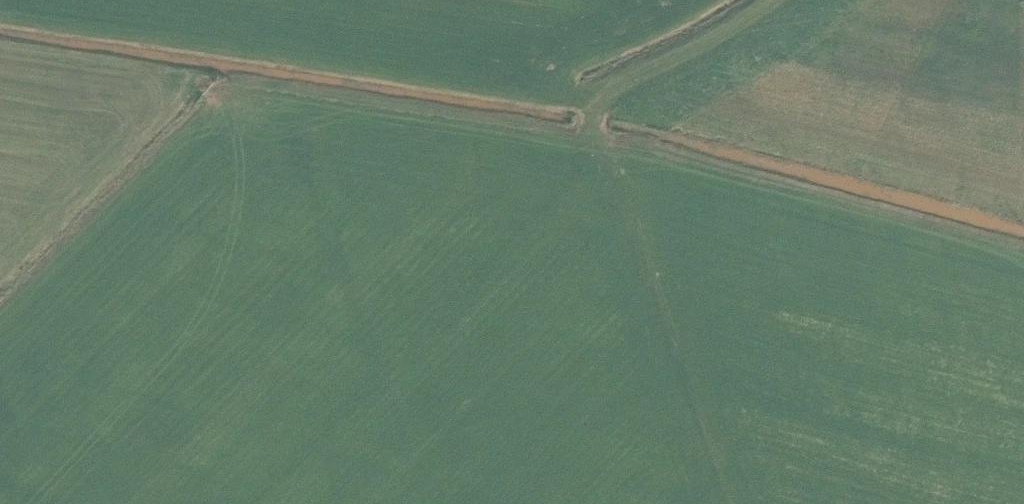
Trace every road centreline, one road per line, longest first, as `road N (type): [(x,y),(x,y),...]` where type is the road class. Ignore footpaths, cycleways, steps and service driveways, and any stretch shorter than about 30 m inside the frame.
road 1 (track): [(691,398),(592,119),(606,90),(766,0)]

